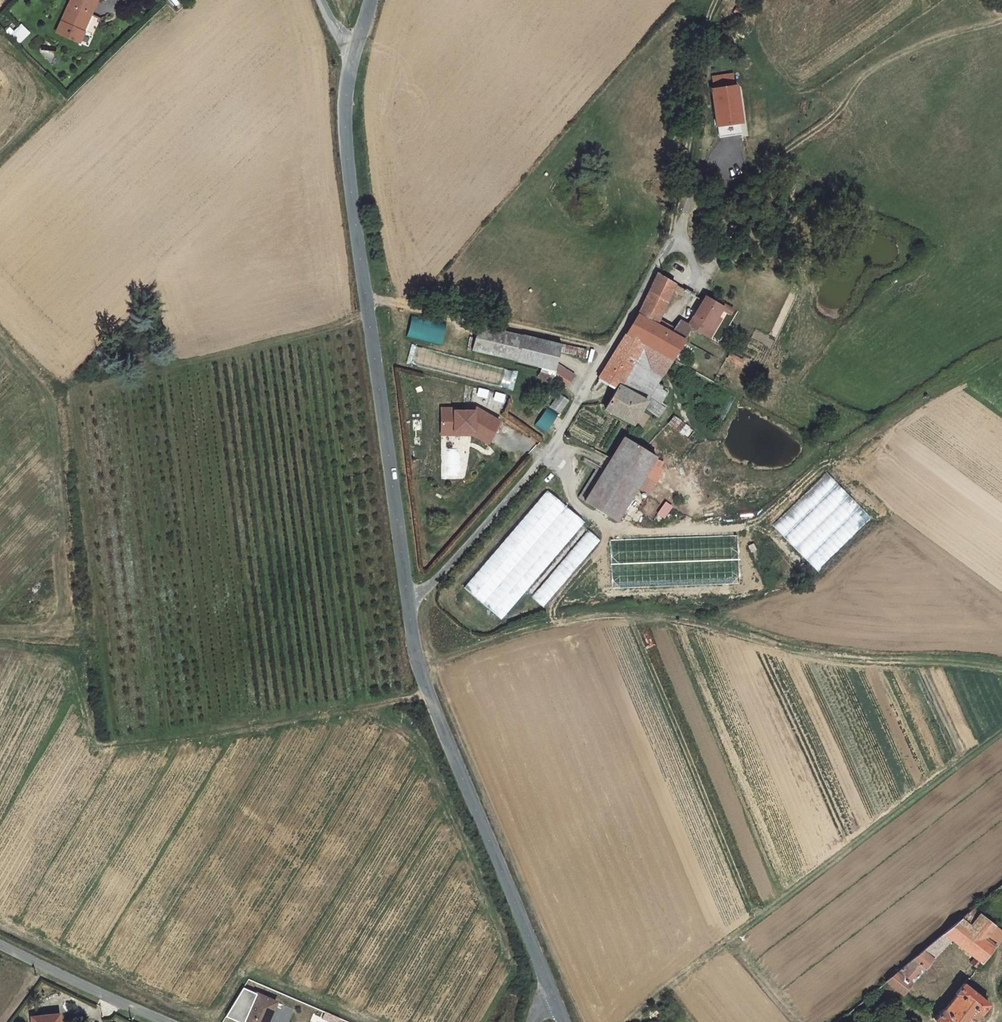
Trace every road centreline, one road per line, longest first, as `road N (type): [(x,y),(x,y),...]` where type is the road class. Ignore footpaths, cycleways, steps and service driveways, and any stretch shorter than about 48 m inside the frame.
road 1 (tertiary): [(357,47),(347,148),(408,601)]
road 2 (residential): [(670,240),(536,465),(408,601)]
road 3 (tertiary): [(408,601),(419,668),(550,1000)]
road 4 (track): [(716,0),(670,240)]
road 5 (unclassified): [(0,945),(164,1021)]

